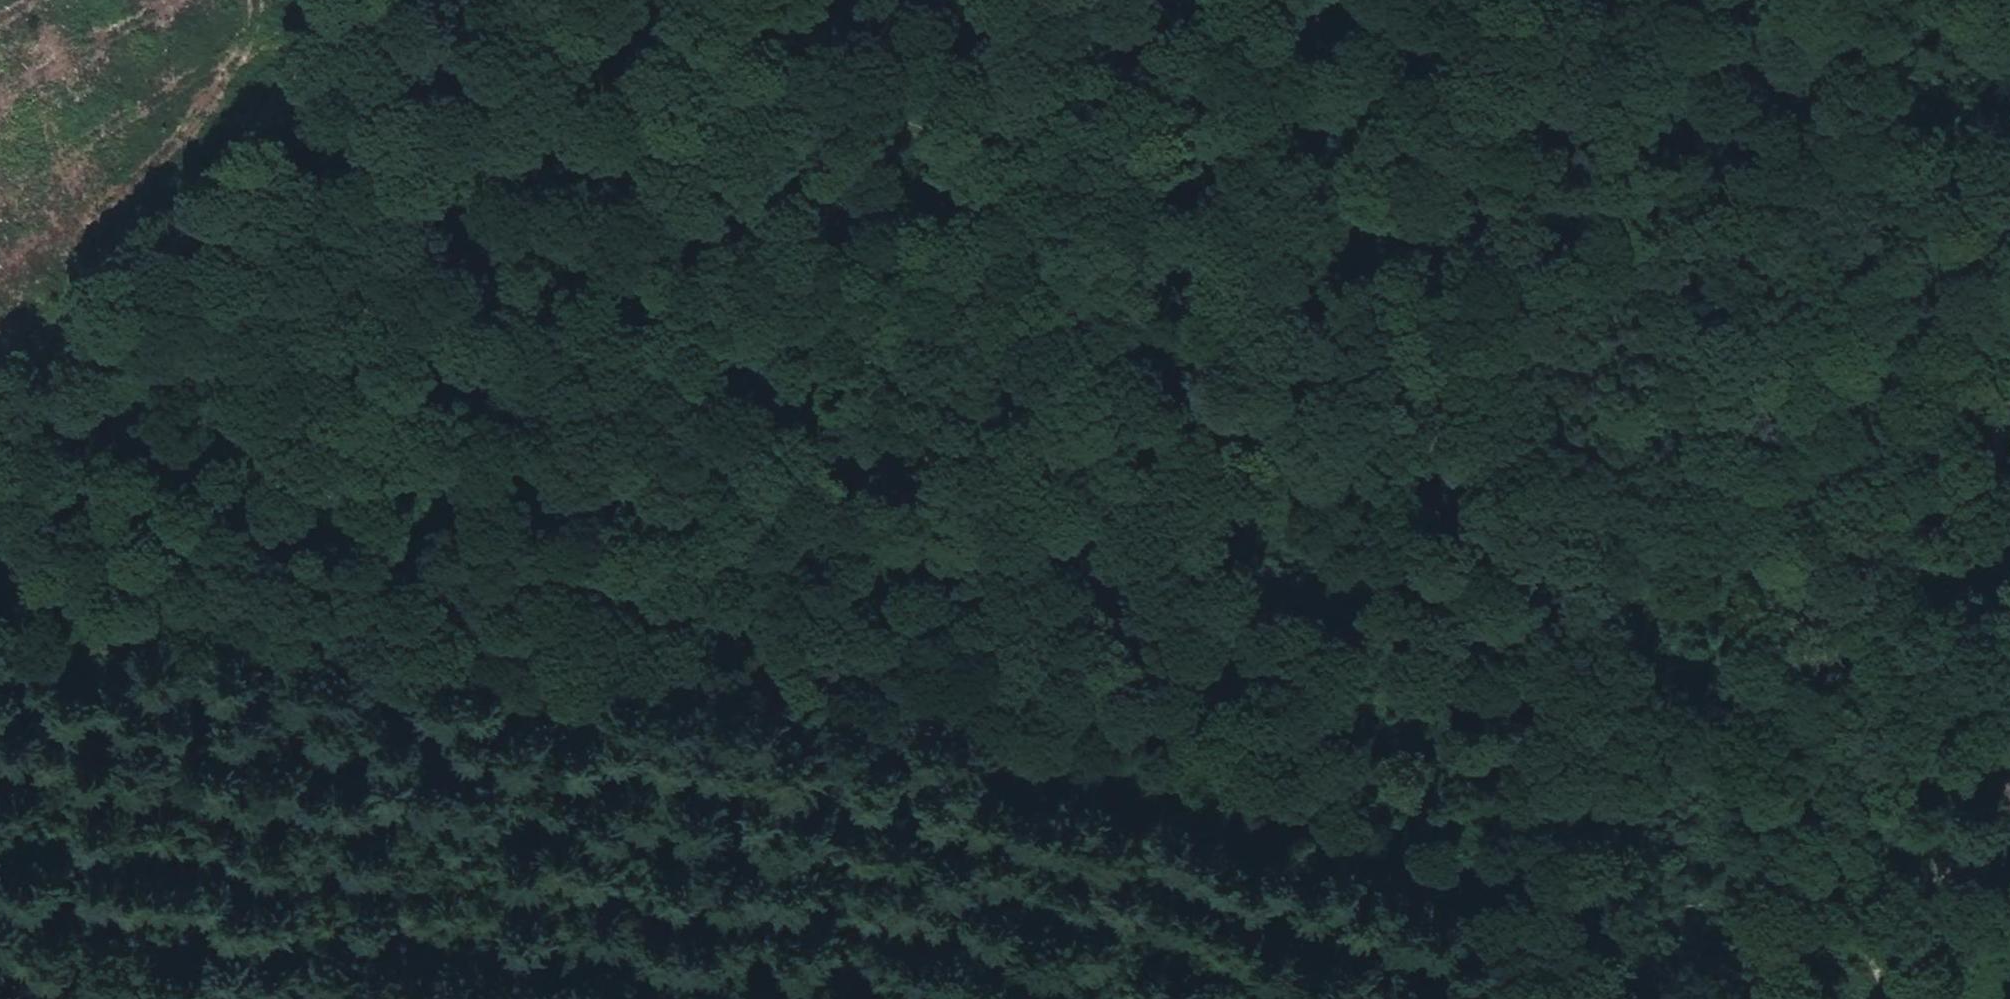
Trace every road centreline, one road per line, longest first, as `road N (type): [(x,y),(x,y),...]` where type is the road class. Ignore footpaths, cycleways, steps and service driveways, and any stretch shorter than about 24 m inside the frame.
road 1 (track): [(1903,998),(1868,883),(1826,645),(2009,334)]

